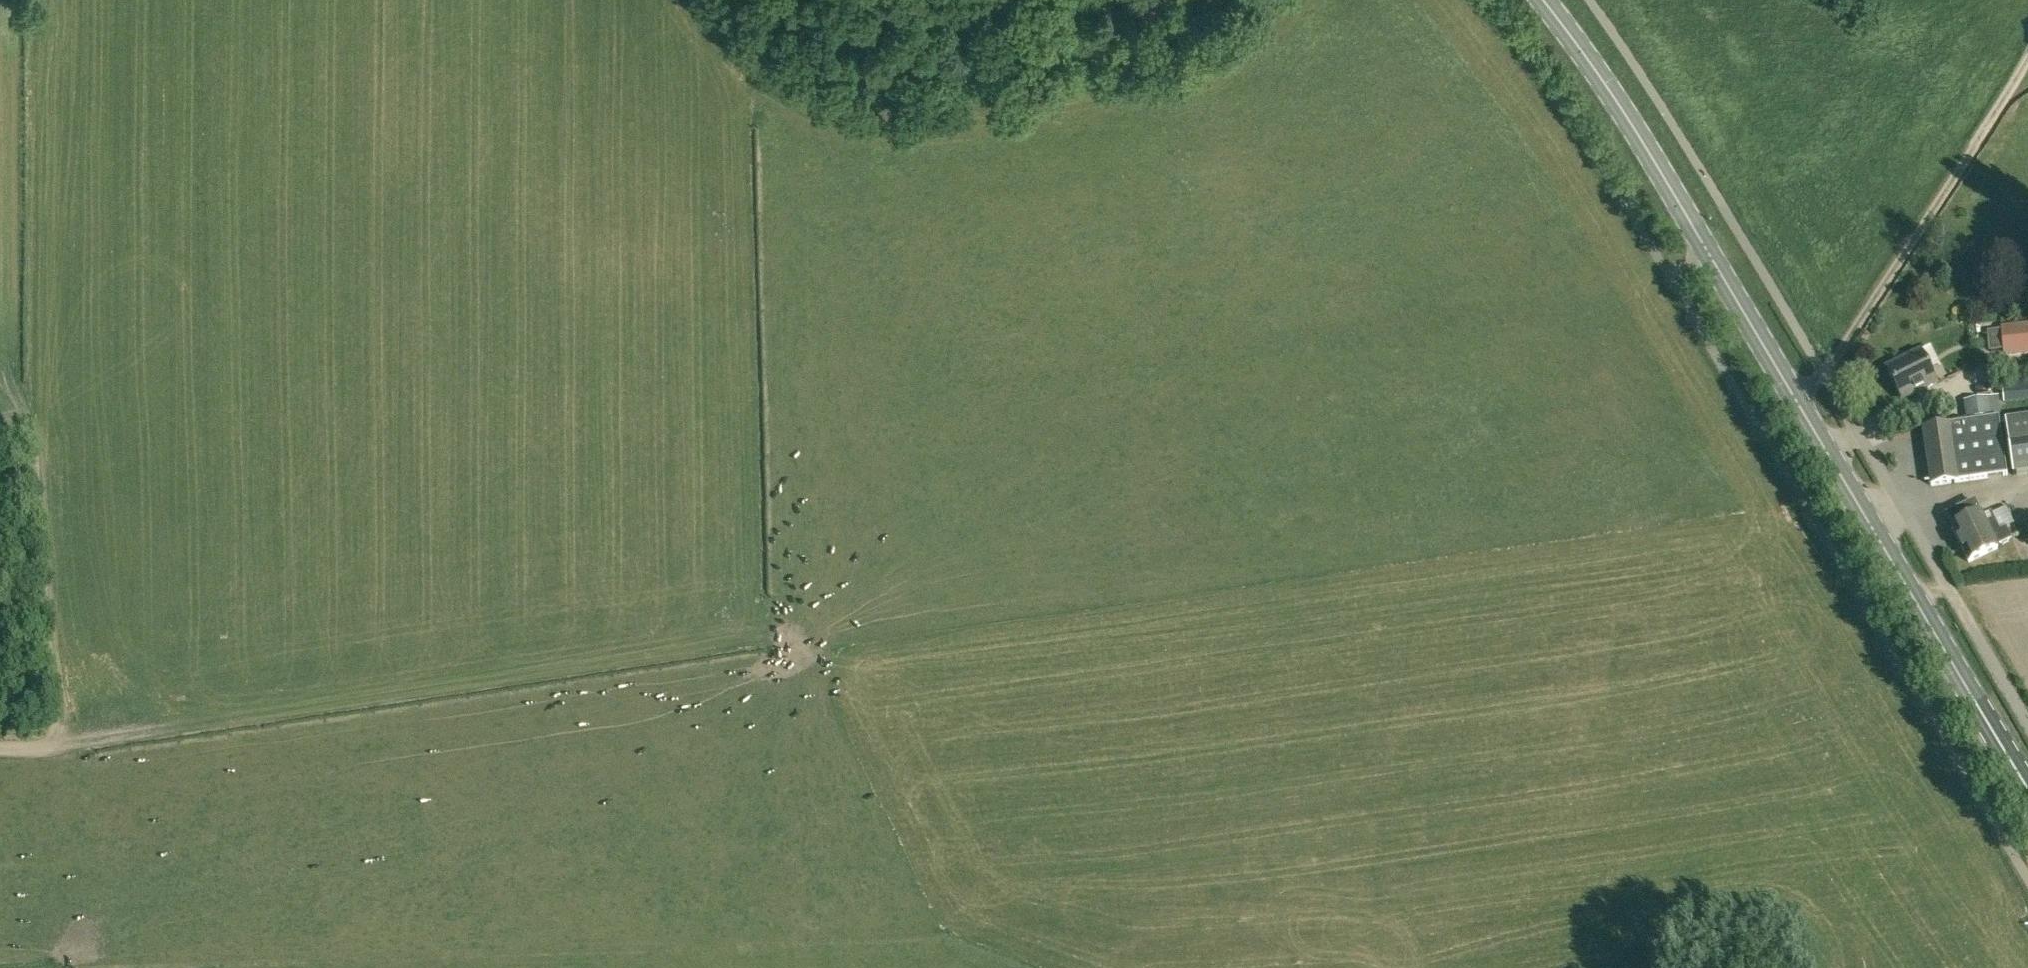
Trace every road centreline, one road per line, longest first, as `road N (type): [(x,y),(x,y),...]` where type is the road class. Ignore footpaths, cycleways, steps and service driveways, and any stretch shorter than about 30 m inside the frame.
road 1 (secondary): [(2027,788),(1629,118),(1543,0)]
road 2 (track): [(1796,400),(1825,373),(2027,60)]

